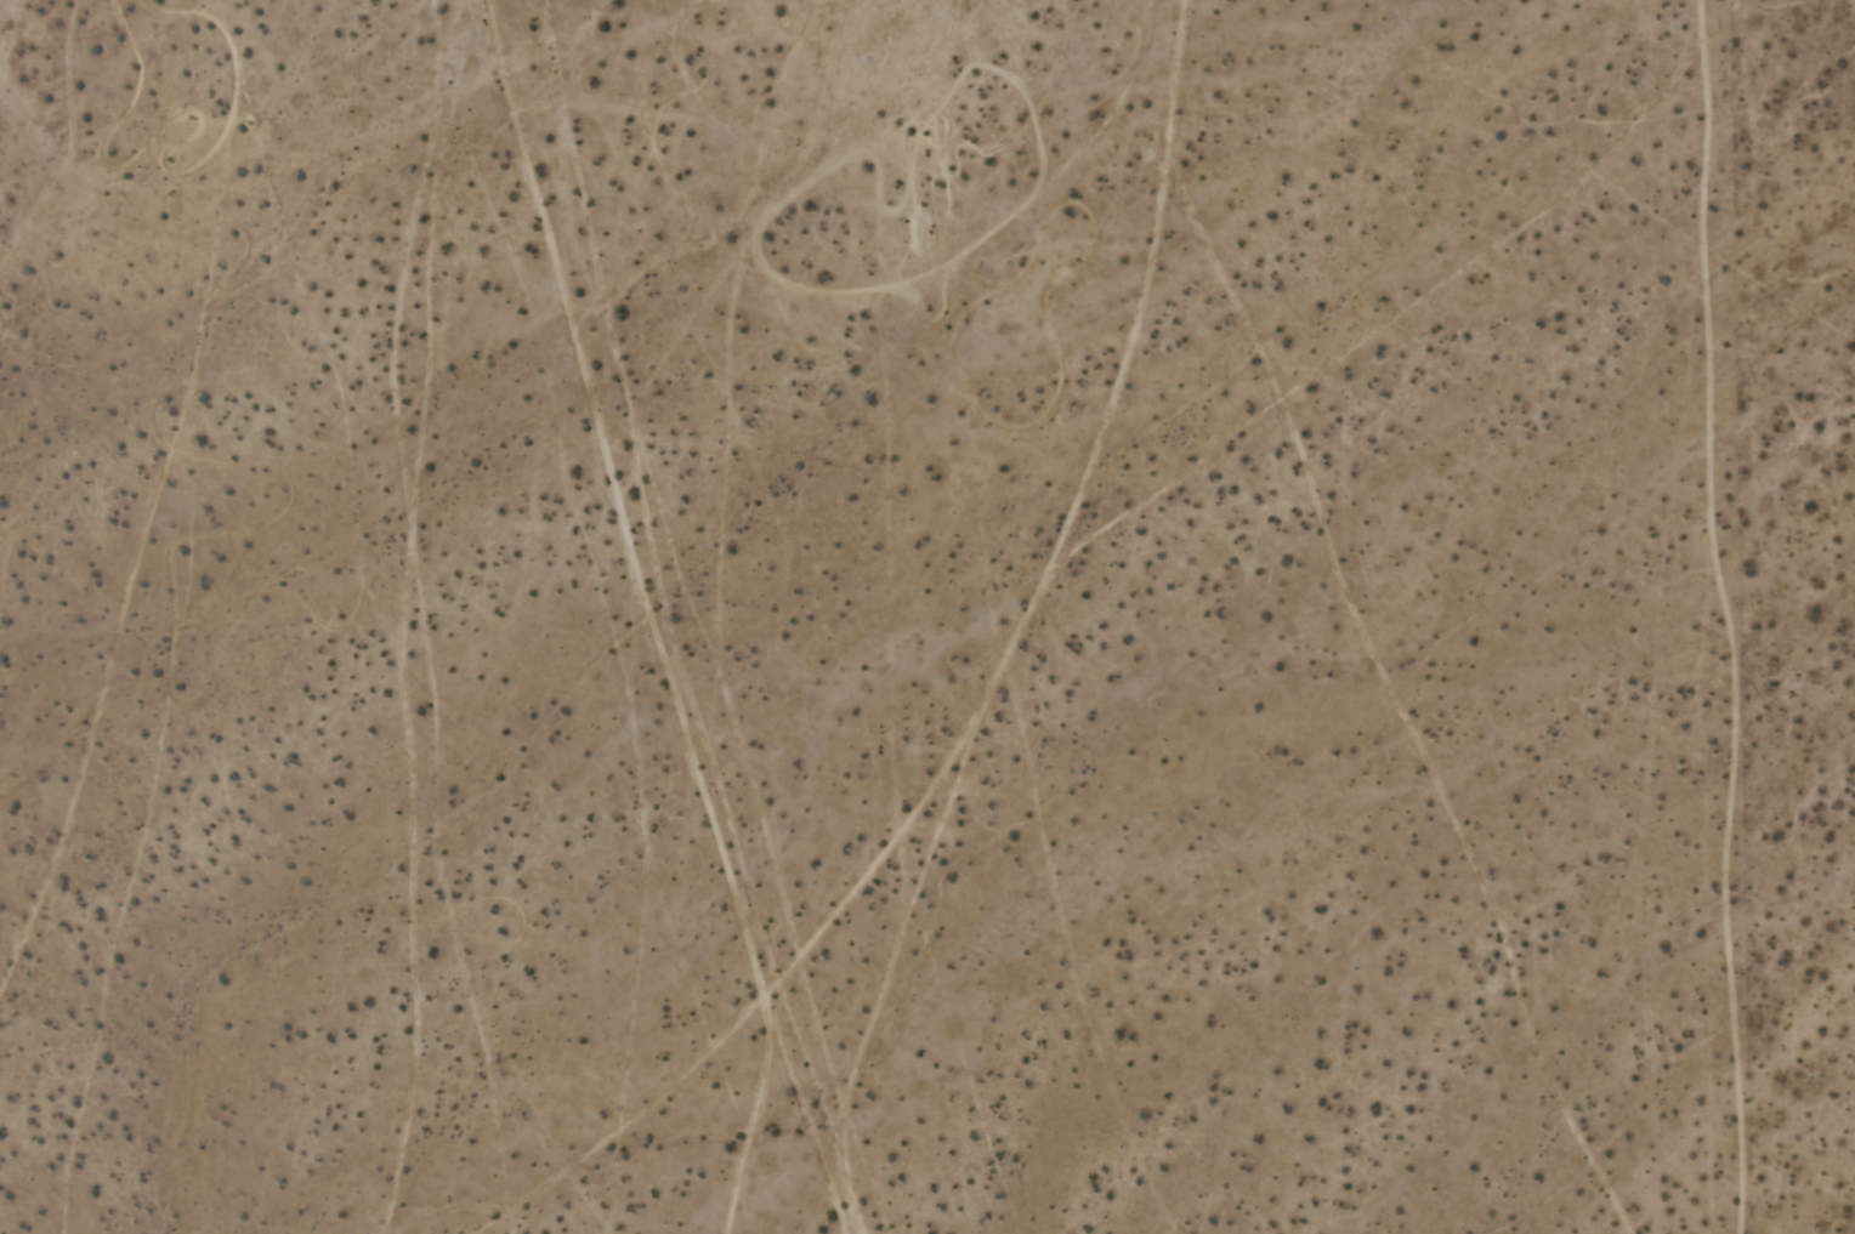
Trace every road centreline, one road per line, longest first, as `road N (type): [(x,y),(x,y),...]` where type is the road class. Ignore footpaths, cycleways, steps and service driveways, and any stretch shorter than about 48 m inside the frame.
road 1 (track): [(1188,0),(1170,174),(1142,326),(1074,522),(974,727),(845,912),(750,1022),(591,1156),(483,1233)]

